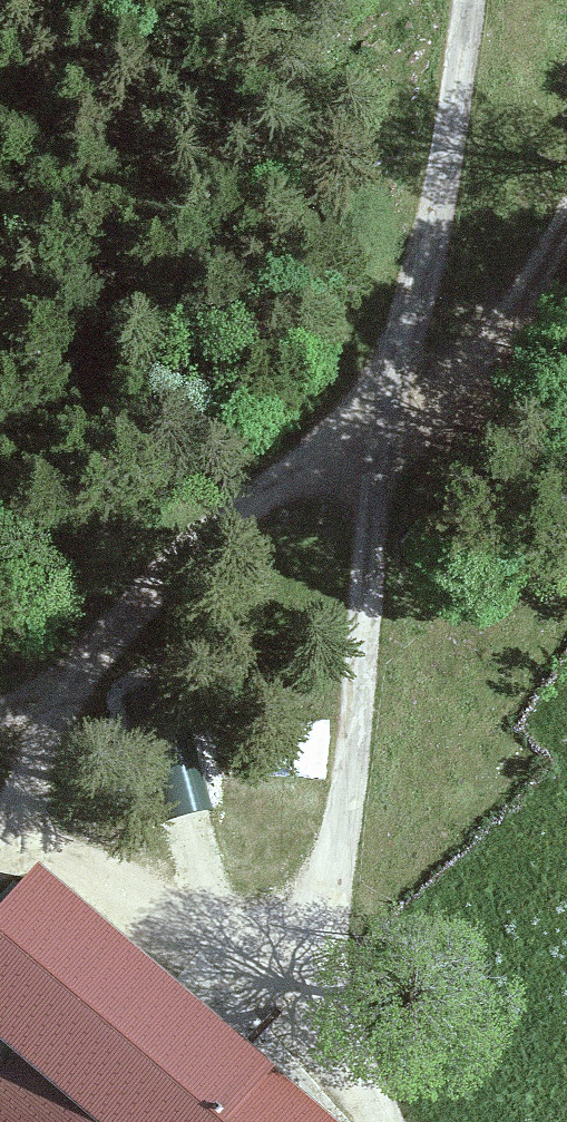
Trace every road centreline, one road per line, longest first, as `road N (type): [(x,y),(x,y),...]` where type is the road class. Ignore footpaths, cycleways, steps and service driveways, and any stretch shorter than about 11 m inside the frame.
road 1 (unclassified): [(0,845),(116,618),(355,408),(401,322),(467,0)]
road 2 (track): [(368,383),(383,468),(339,792),(334,911),(350,1063),(384,1121)]

